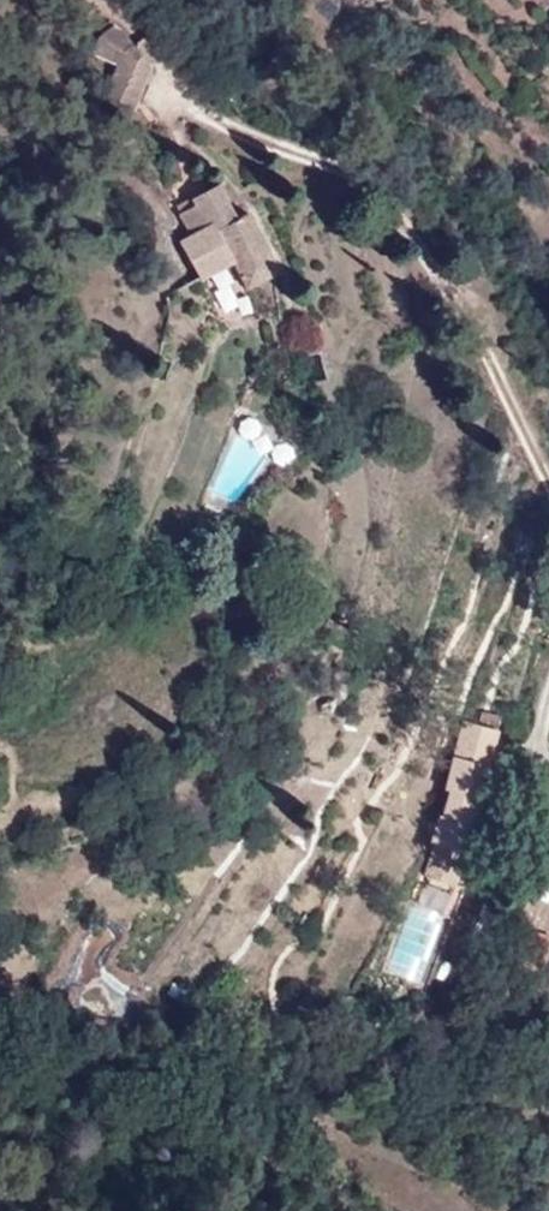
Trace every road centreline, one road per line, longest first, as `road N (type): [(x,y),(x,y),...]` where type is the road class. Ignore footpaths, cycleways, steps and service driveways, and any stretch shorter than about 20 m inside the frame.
road 1 (track): [(548,485),(393,172),(202,114)]

